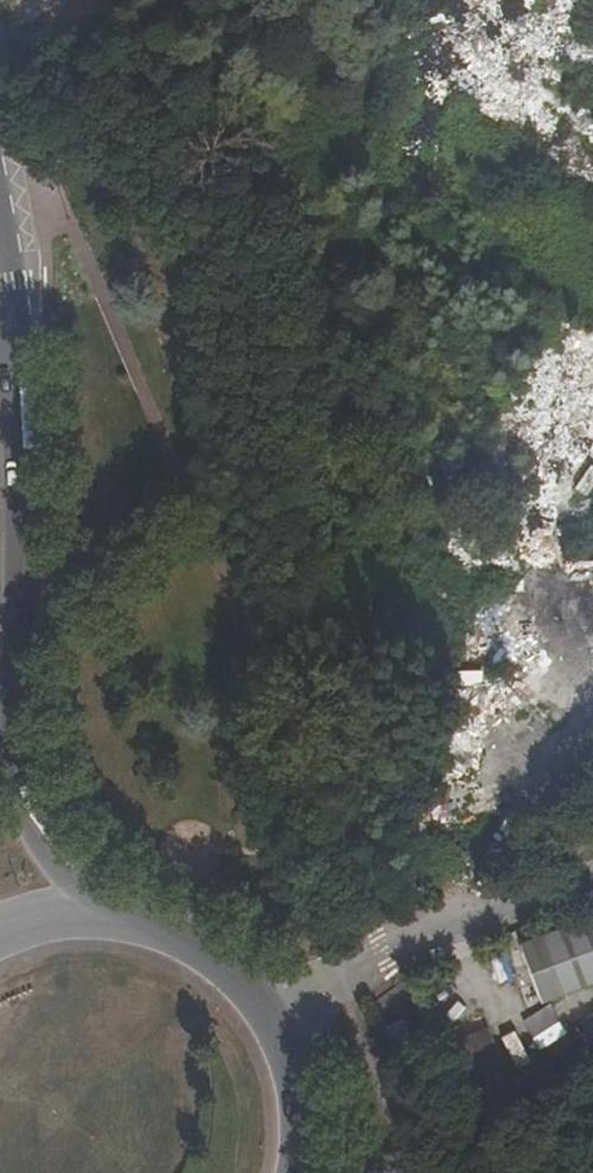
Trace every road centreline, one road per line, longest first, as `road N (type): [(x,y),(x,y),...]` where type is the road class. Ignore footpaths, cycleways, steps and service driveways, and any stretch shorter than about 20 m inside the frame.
road 1 (secondary): [(139,918),(59,864),(35,823),(18,765),(12,708),(25,453),(0,260)]
road 2 (residential): [(275,1013),(421,916),(464,913),(592,866)]
road 3 (secondary): [(275,1013),(216,952),(139,918)]
road 4 (secondary): [(305,1172),(303,1079),(275,1013)]
road 5 (secondary): [(139,918),(69,913),(0,931)]

